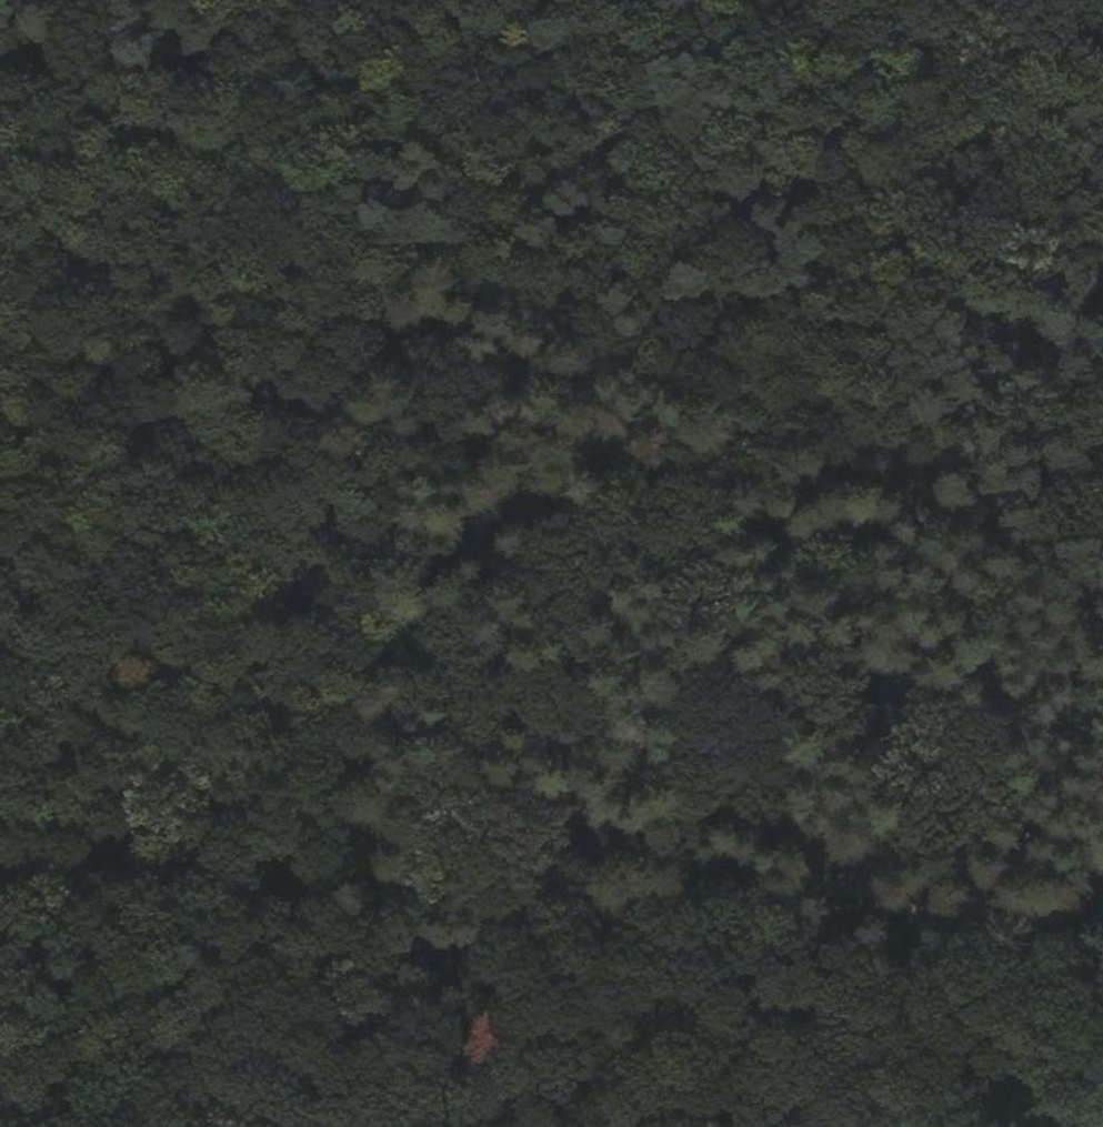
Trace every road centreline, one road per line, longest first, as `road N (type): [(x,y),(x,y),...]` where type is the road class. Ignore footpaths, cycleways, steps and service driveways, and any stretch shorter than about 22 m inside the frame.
road 1 (track): [(0,54),(1102,573)]
road 2 (track): [(0,844),(1102,898)]

